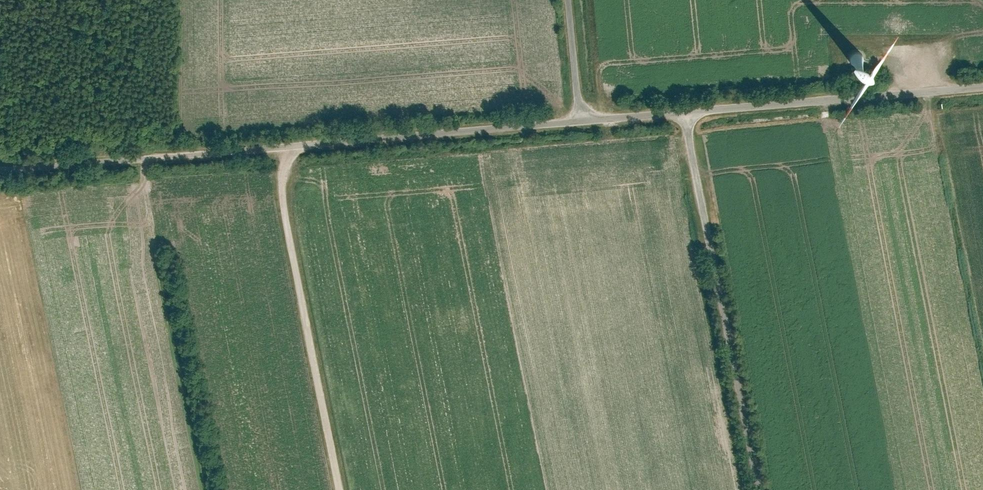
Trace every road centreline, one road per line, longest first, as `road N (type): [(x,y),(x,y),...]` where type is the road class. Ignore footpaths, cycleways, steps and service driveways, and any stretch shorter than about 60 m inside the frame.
road 1 (unclassified): [(0,171),(583,122)]
road 2 (unclassified): [(760,489),(686,114)]
road 3 (track): [(282,149),(281,188),(342,489)]
road 4 (unclassified): [(686,114),(982,89)]
road 5 (unclassified): [(583,122),(571,0)]

